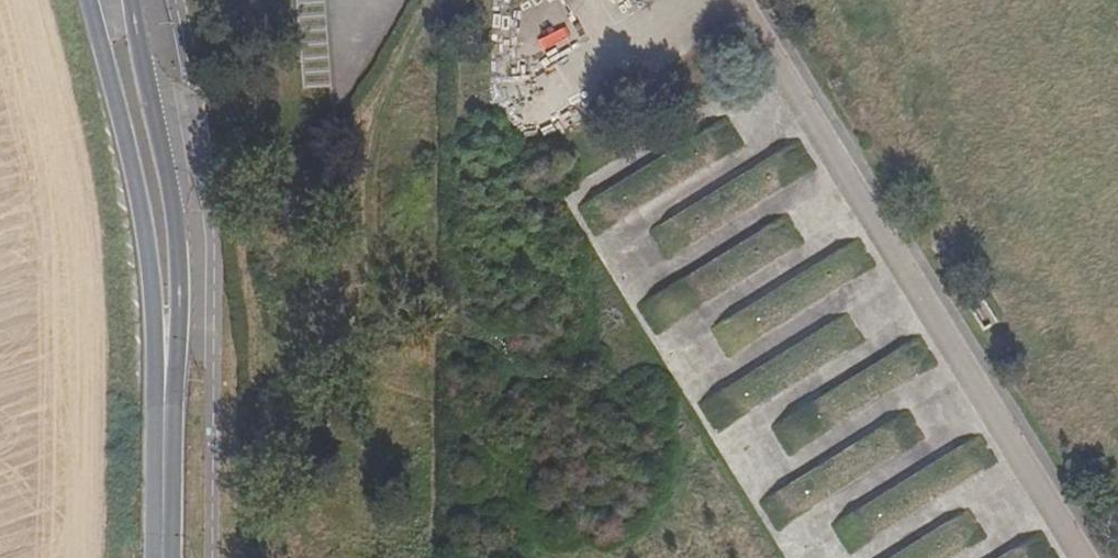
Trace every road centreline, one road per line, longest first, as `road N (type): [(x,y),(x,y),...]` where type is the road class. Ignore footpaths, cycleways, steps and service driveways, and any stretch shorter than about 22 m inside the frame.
road 1 (secondary): [(86,0),(139,209),(163,549)]
road 2 (secondary): [(163,549),(178,284),(168,184),(131,0)]

